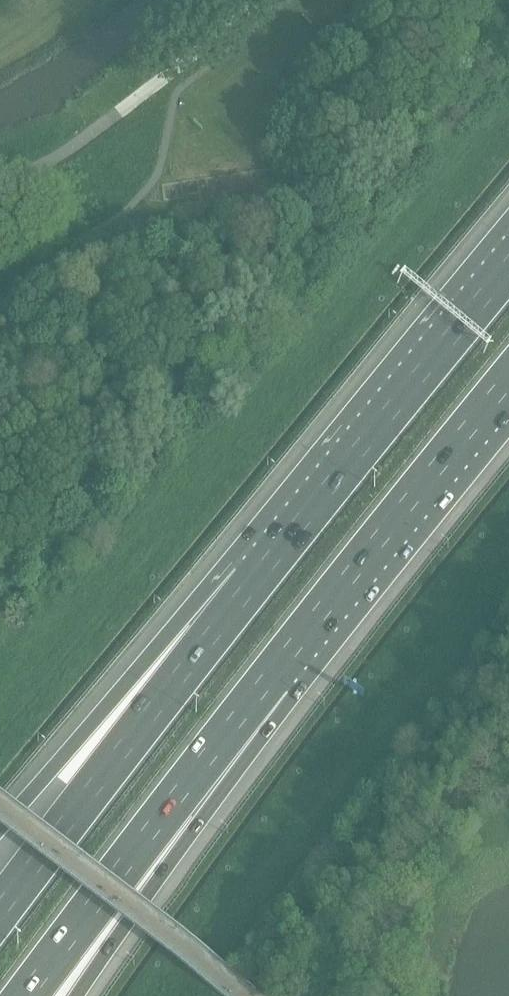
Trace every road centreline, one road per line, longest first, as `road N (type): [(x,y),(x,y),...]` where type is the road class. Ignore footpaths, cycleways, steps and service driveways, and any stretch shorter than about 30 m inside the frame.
road 1 (motorway): [(256,577),(0,909)]
road 2 (motorway): [(26,995),(269,675)]
road 3 (motorway): [(508,267),(256,577)]
road 4 (motorway): [(269,675),(508,378)]
road 5 (motorway): [(72,995),(269,675)]
road 6 (motorway): [(256,577),(0,827)]

